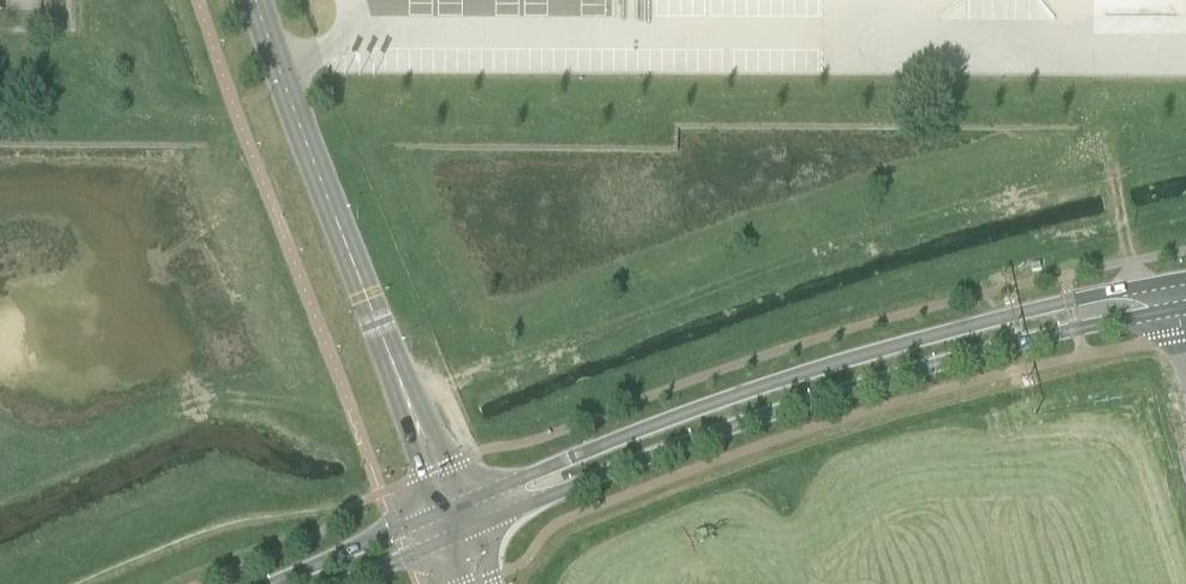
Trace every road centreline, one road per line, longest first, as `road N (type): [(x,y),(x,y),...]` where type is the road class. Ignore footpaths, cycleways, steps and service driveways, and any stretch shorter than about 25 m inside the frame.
road 1 (secondary): [(1177,294),(1125,290),(854,356),(626,435),(451,507)]
road 2 (secondary): [(462,534),(763,418),(1131,317),(1177,294)]
road 3 (tertiary): [(257,0),(340,237),(451,507)]
road 4 (track): [(342,511),(282,512),(91,583)]
road 5 (secondary): [(451,507),(269,583)]
road 6 (secondary): [(342,583),(462,534)]

